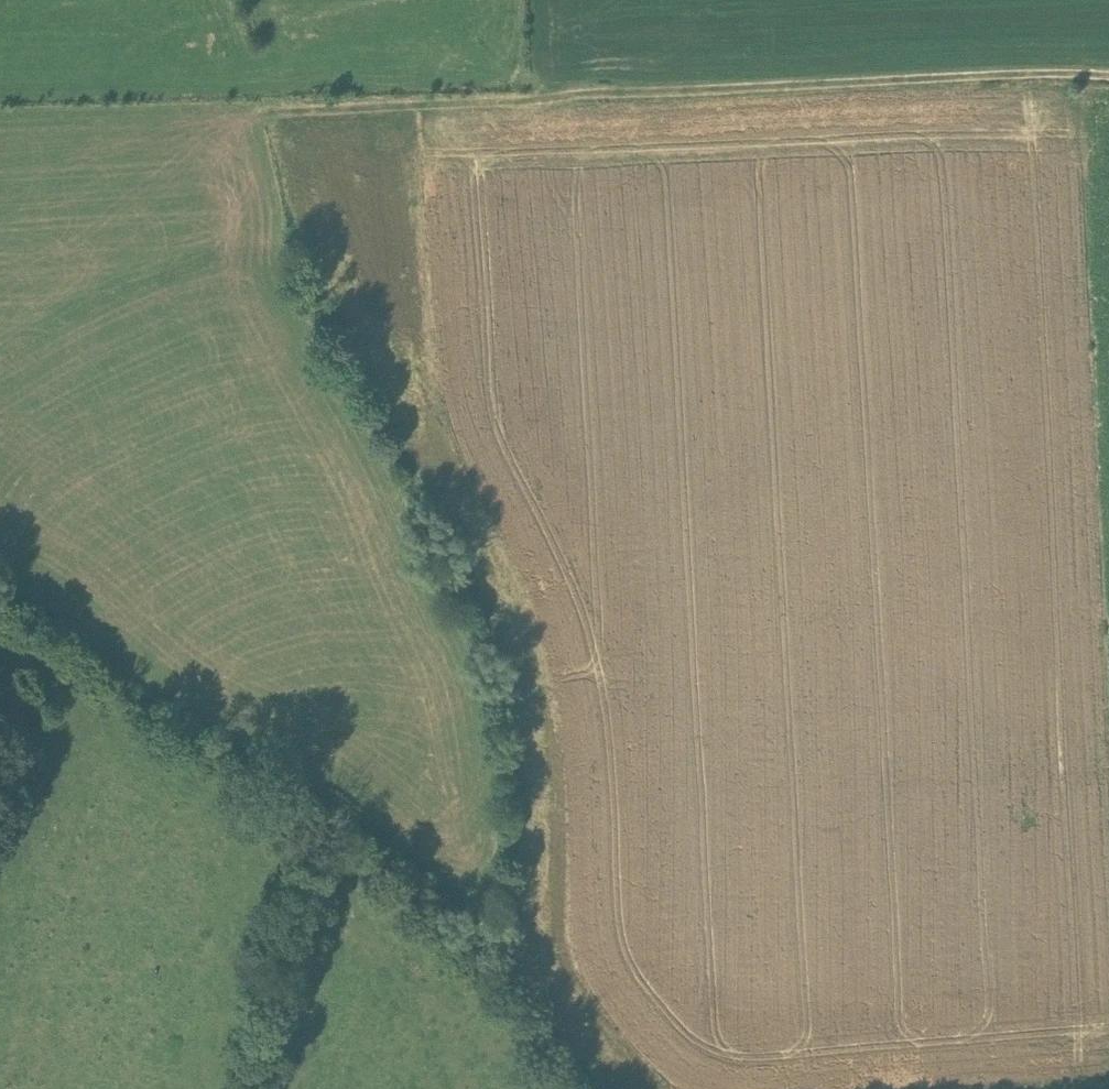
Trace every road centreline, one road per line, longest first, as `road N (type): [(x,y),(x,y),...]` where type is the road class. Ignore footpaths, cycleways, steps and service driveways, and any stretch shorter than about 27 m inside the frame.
road 1 (track): [(0,596),(48,621),(143,703),(308,792),(360,830),(578,1088)]
road 2 (track): [(1108,77),(555,95)]

